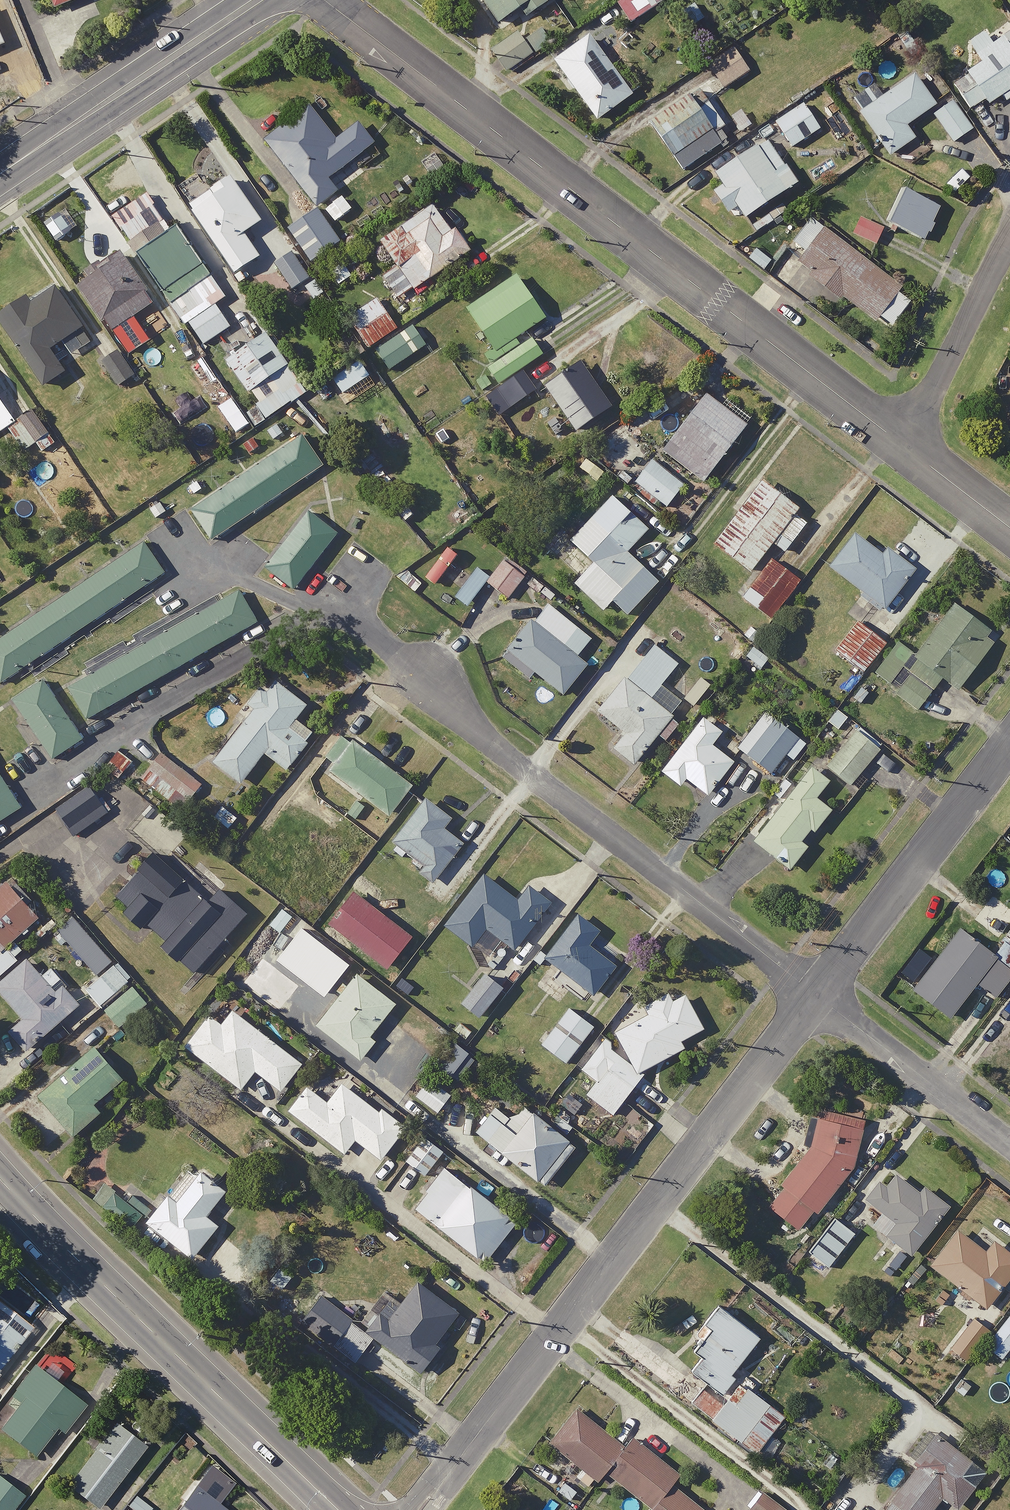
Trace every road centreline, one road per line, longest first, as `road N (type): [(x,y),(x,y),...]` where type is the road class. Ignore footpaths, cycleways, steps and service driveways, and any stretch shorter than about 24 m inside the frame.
road 1 (residential): [(323,0),(920,455)]
road 2 (residential): [(418,1509),(819,999)]
road 3 (residential): [(426,672),(489,742),(819,999)]
road 4 (secondary): [(0,1179),(341,1509)]
road 5 (residential): [(819,999),(1009,746)]
road 6 (tertiary): [(257,0),(0,174)]
road 7 (residential): [(819,999),(1009,1148)]
road 8 (residential): [(1009,264),(920,455)]

